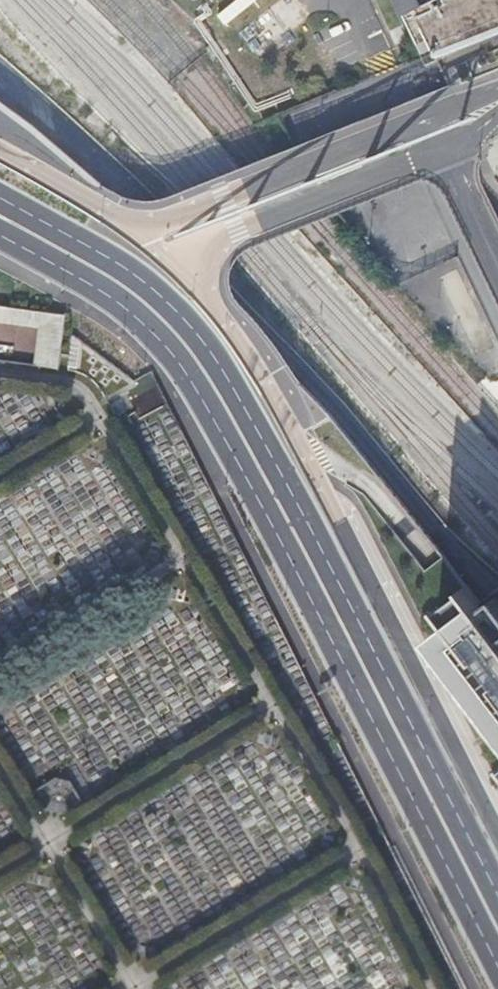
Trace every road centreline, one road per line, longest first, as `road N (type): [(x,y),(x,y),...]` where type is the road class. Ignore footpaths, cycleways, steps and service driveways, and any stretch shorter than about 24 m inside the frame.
road 1 (primary): [(0,233),(137,317),(189,376),(497,965)]
road 2 (primary): [(497,894),(404,701),(212,359),(128,268),(0,197)]
road 3 (residential): [(497,825),(330,501)]
road 4 (residential): [(330,501),(270,384),(188,266)]
road 5 (residential): [(259,212),(442,139)]
road 6 (residential): [(433,117),(252,188)]
road 7 (residential): [(128,225),(0,153)]
road 8 (residential): [(252,188),(158,223),(128,225)]
road 9 (residential): [(497,256),(442,139)]

